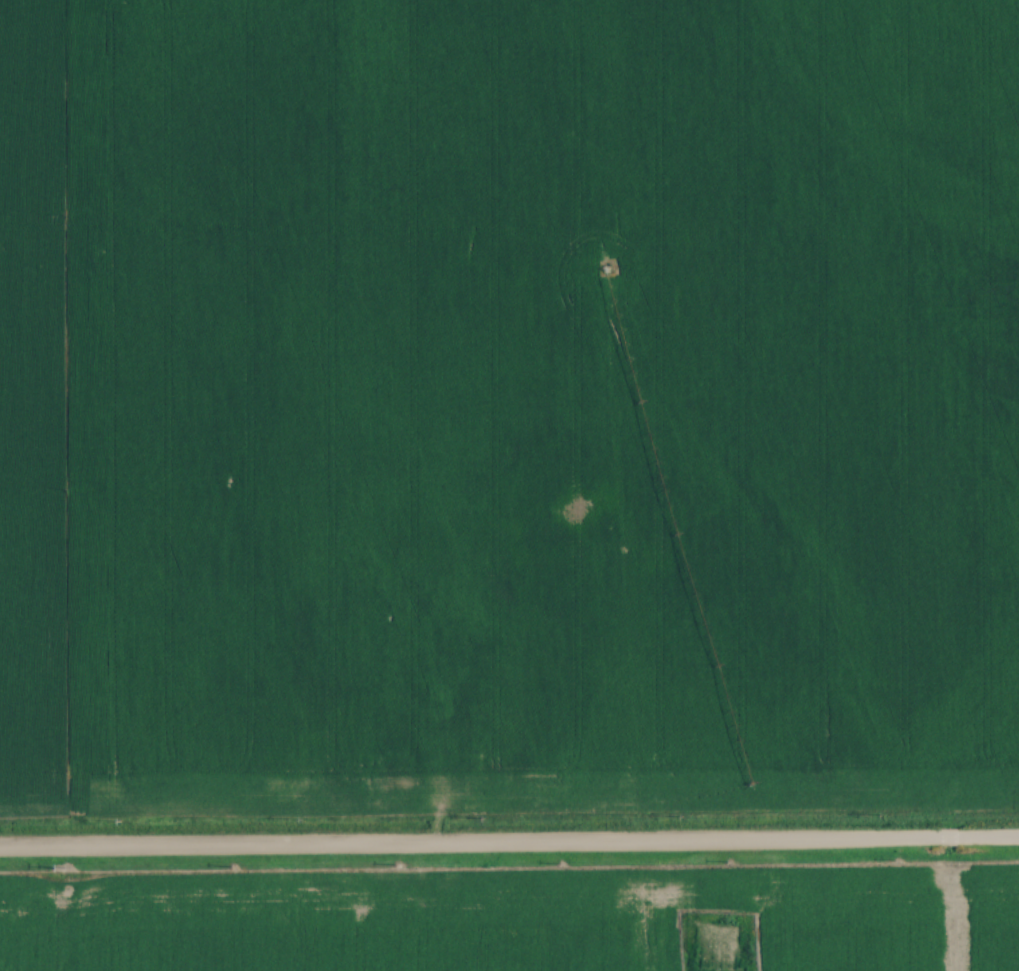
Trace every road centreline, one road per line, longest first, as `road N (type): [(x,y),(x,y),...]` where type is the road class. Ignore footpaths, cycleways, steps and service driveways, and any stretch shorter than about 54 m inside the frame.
road 1 (residential): [(0,845),(1018,834)]

